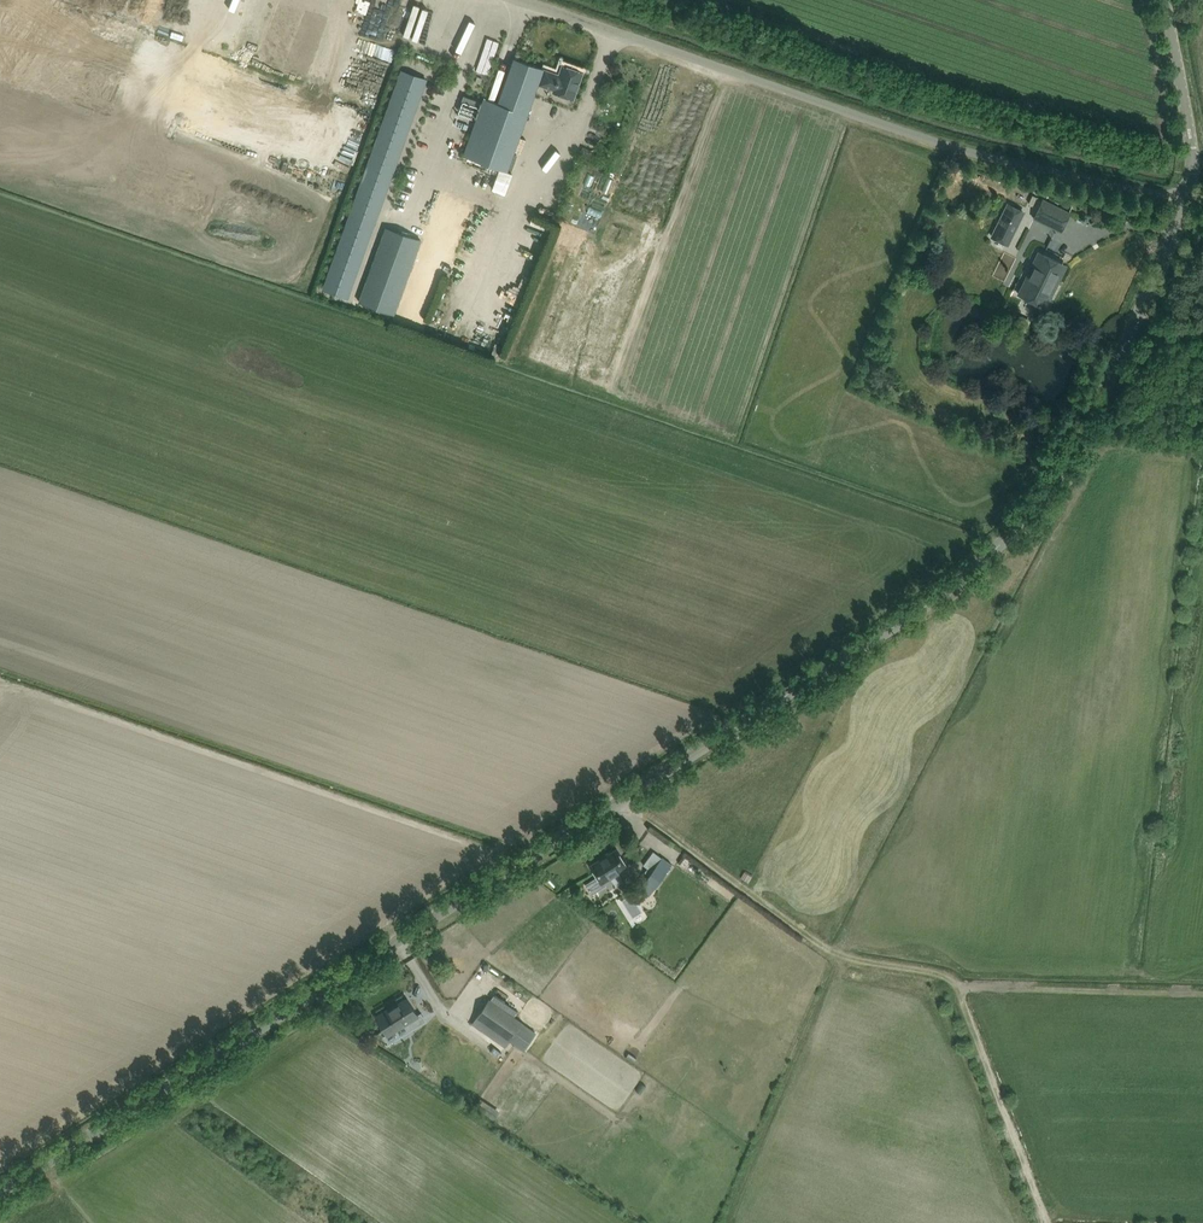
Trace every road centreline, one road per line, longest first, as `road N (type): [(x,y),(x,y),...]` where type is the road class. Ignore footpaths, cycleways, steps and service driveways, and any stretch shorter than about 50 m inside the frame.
road 1 (unclassified): [(0,1196),(968,577),(1054,490),(1116,386),(1202,194)]
road 2 (unclassified): [(1202,188),(1113,176),(902,126),(554,0)]
road 3 (track): [(955,991),(955,978),(821,948),(622,801)]
road 4 (track): [(955,991),(1045,1222)]
road 5 (unclassified): [(1202,143),(1177,0)]

